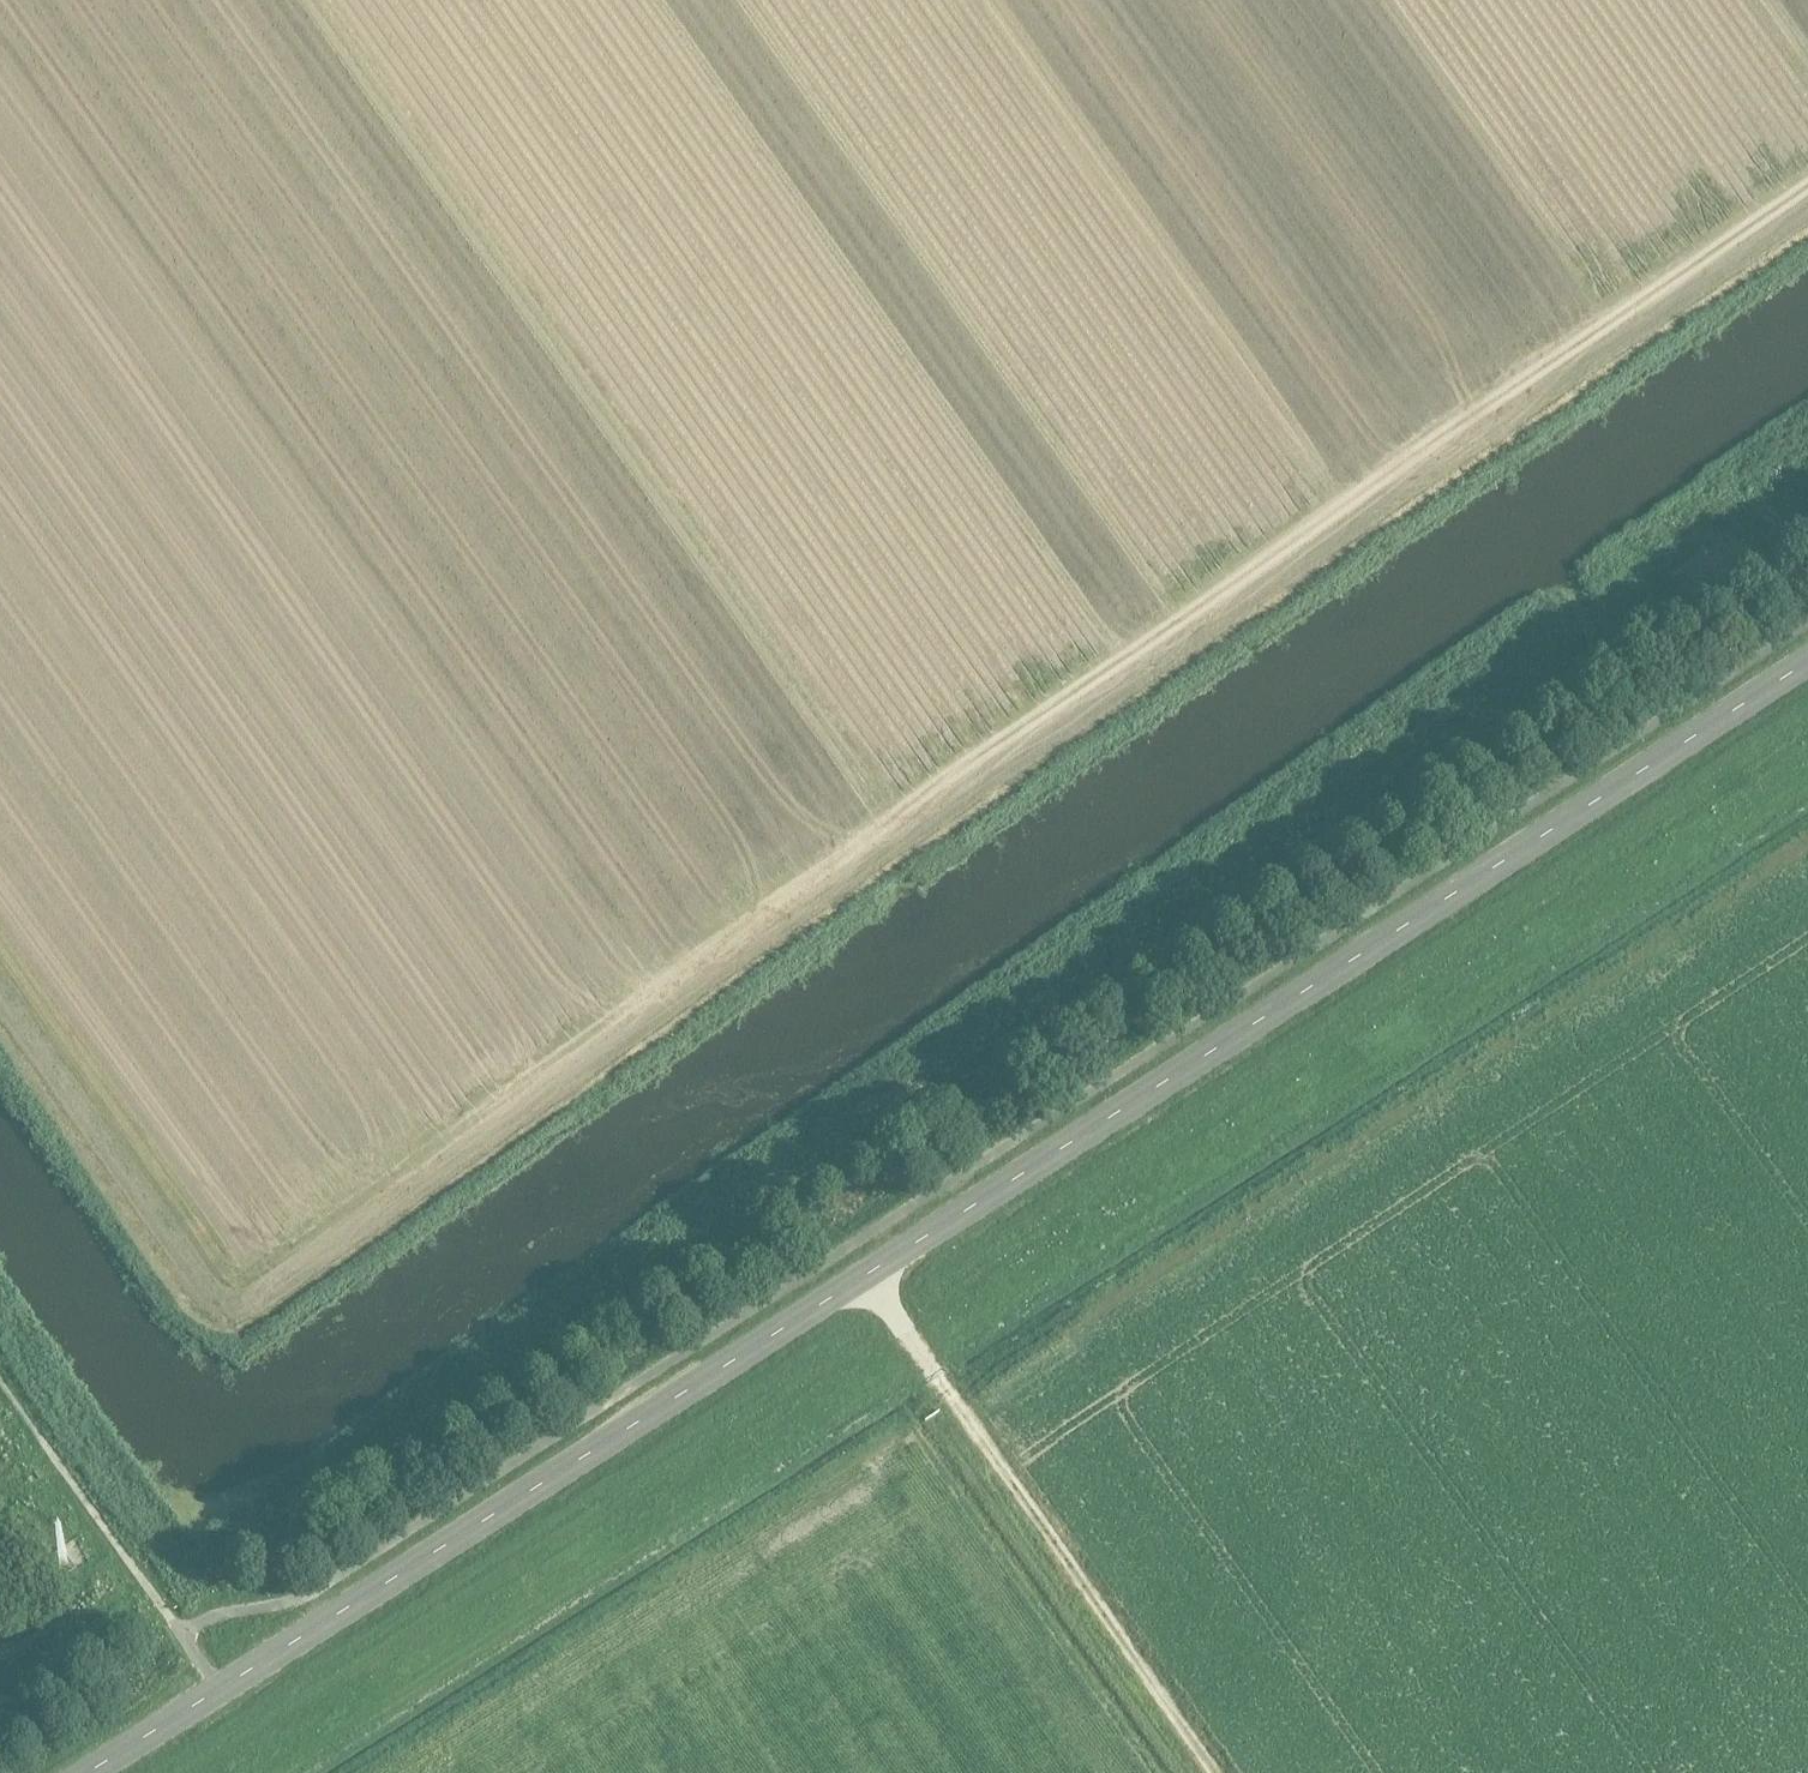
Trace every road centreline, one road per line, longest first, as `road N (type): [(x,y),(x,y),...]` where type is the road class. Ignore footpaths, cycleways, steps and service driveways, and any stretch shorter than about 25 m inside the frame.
road 1 (unclassified): [(88,1772),(1334,975),(1807,661)]
road 2 (track): [(866,1275),(1216,1772)]

